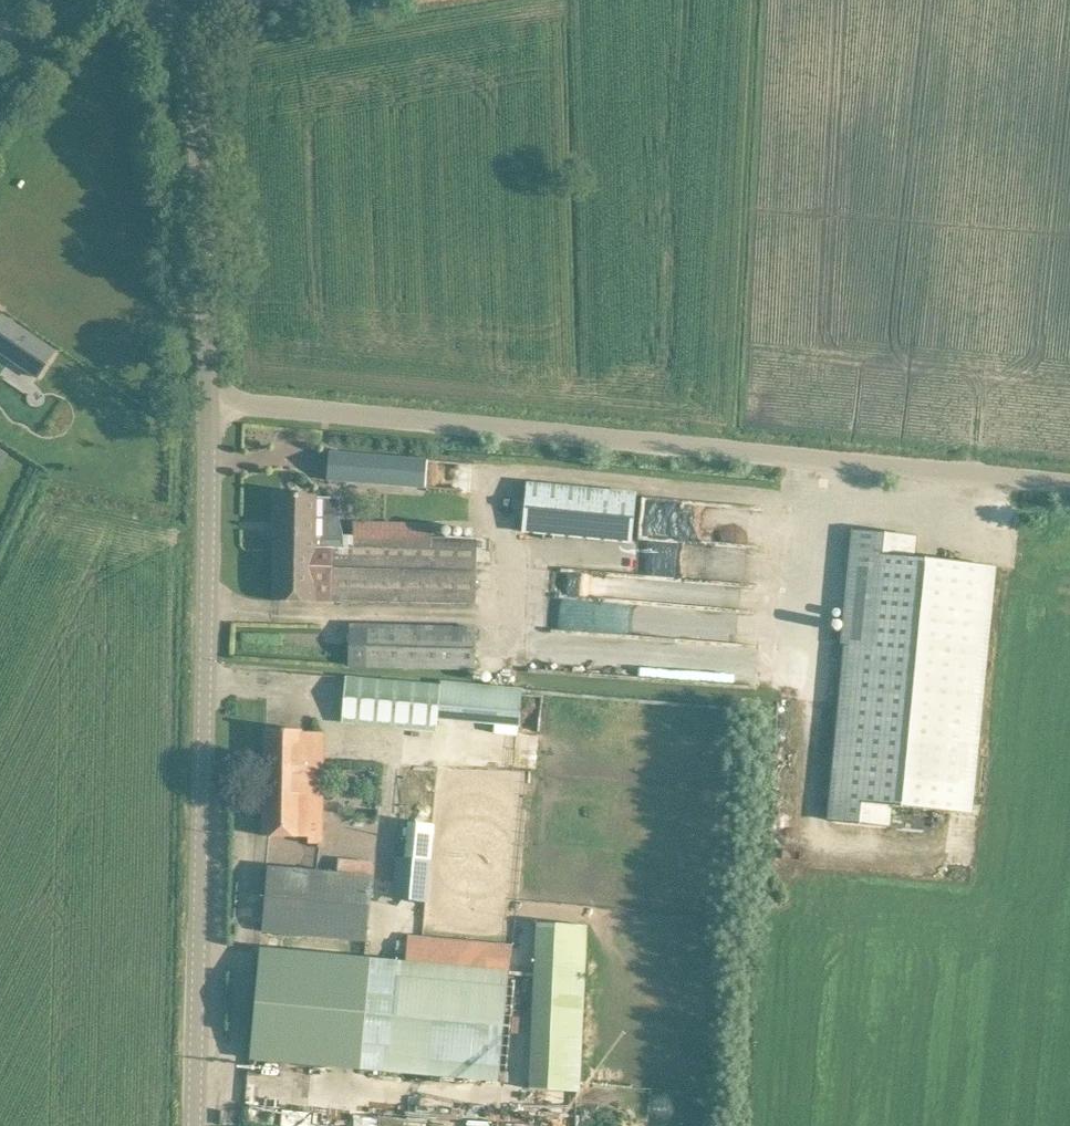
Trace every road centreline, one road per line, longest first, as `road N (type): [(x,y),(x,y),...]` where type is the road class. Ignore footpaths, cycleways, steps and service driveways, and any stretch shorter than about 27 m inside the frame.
road 1 (unclassified): [(1069,485),(208,402)]
road 2 (tertiary): [(195,1125),(208,402)]
road 3 (tertiary): [(208,402),(199,131),(185,41),(160,0)]

